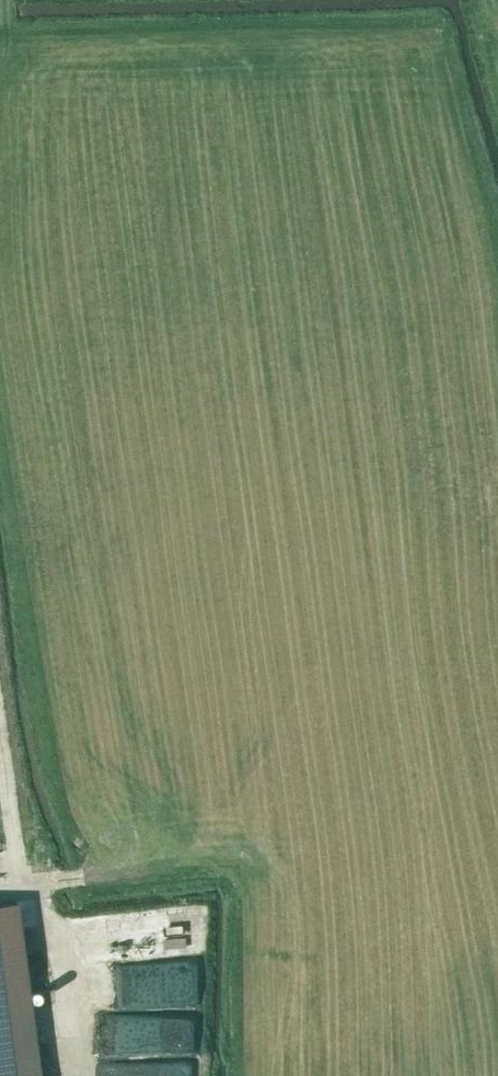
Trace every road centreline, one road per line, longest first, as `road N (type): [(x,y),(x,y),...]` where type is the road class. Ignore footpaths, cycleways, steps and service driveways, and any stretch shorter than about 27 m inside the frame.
road 1 (track): [(32,892),(16,859),(0,748)]

